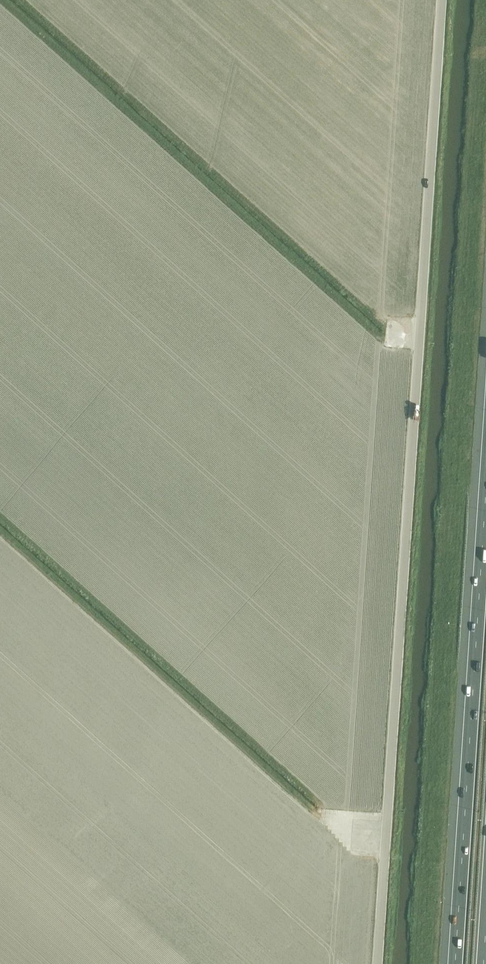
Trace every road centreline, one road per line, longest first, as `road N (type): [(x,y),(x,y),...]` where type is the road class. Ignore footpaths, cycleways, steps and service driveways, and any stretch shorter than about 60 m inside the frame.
road 1 (unclassified): [(379,963),(442,0)]
road 2 (motorway): [(485,489),(455,963)]

